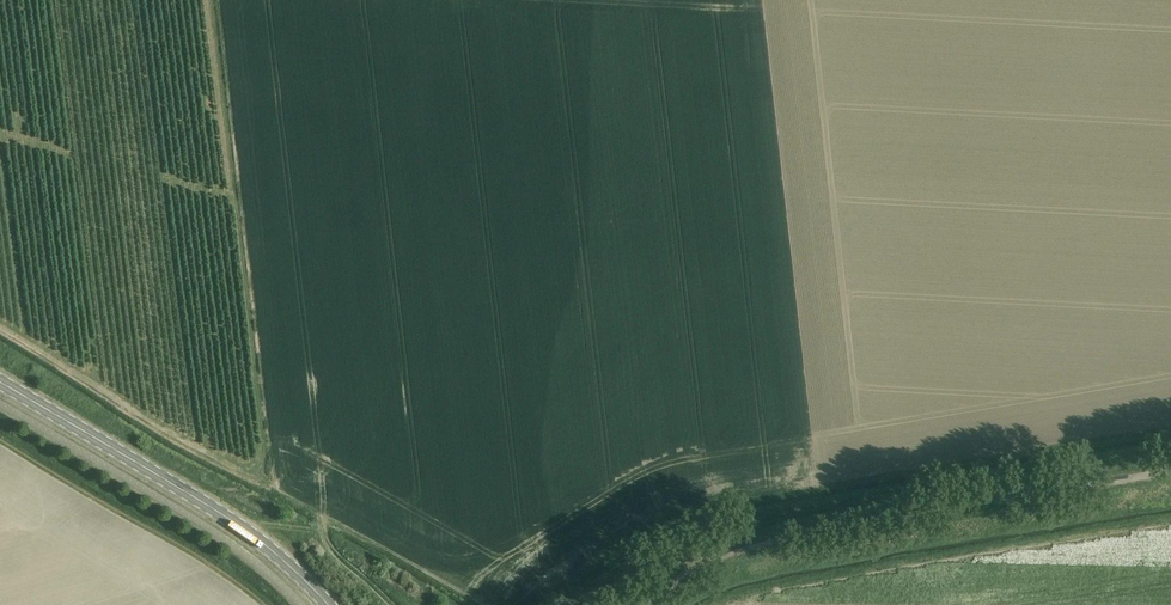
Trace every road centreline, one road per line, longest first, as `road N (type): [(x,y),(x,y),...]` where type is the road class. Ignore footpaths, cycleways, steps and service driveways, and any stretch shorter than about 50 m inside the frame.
road 1 (unclassified): [(648,604),(752,545),(1170,470)]
road 2 (secondary): [(326,604),(245,532),(0,388)]

